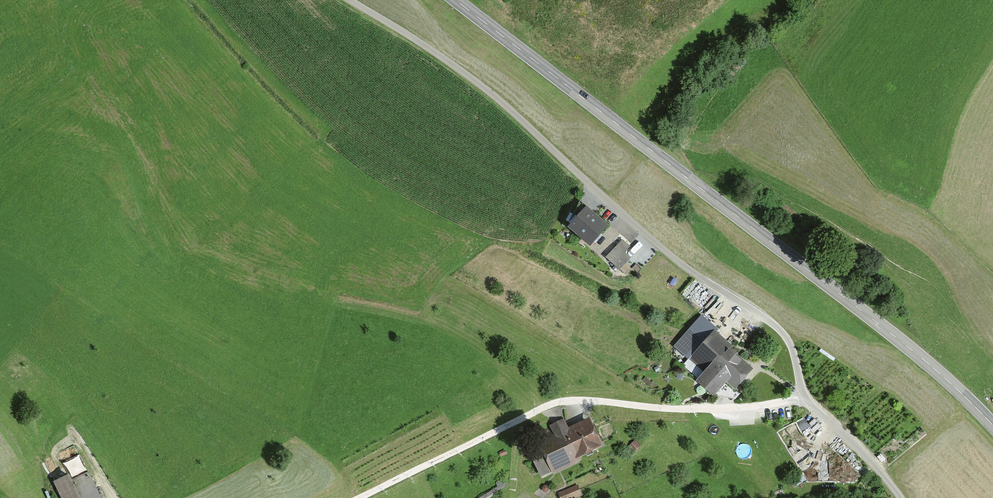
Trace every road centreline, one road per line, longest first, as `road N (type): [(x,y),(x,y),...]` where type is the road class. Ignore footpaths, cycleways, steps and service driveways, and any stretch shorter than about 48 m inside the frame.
road 1 (secondary): [(452,0),(927,363),(992,426)]
road 2 (unclassified): [(807,398),(791,344),(777,328),(691,272),(500,102),(345,0)]
road 3 (unclassified): [(366,497),(565,404),(740,411),(807,398)]
road 4 (unclassified): [(898,497),(807,398)]

